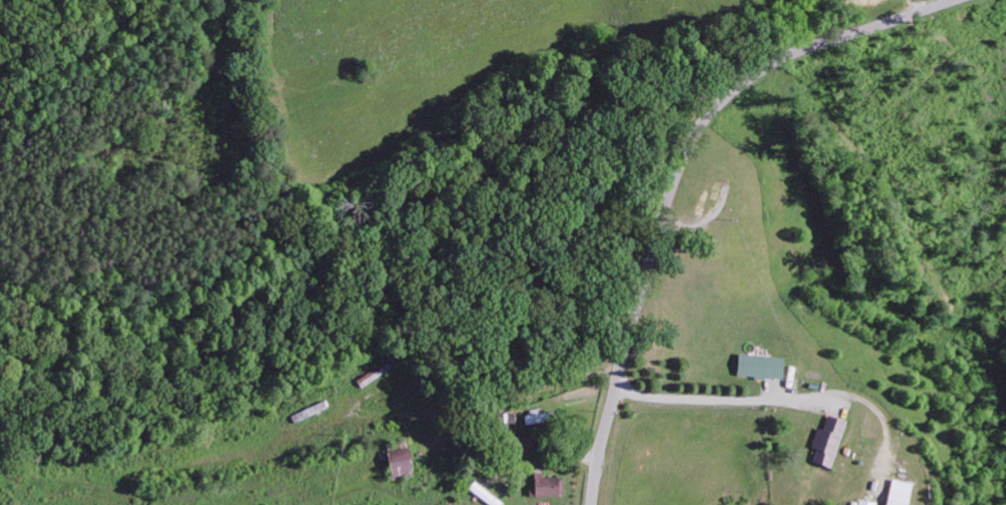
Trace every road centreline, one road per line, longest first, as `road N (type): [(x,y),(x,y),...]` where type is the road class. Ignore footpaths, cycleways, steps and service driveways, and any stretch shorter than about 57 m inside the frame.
road 1 (residential): [(593,504),(667,209),(712,107),(731,87),(793,53),(960,0)]

